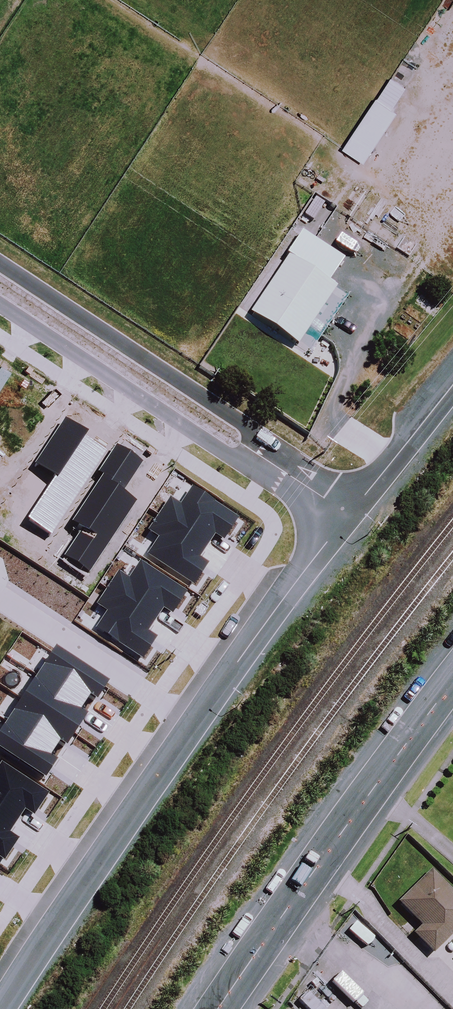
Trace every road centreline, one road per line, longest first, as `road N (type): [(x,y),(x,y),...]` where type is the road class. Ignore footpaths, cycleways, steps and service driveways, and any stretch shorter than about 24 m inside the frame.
road 1 (secondary): [(218,1008),(452,680)]
road 2 (residential): [(0,264),(245,426),(256,453)]
road 3 (residential): [(256,453),(226,452),(0,303)]
road 4 (residential): [(194,724),(345,513)]
road 5 (residential): [(55,922),(194,724)]
road 6 (residential): [(0,598),(194,724)]
road 7 (residential): [(345,513),(452,382)]

